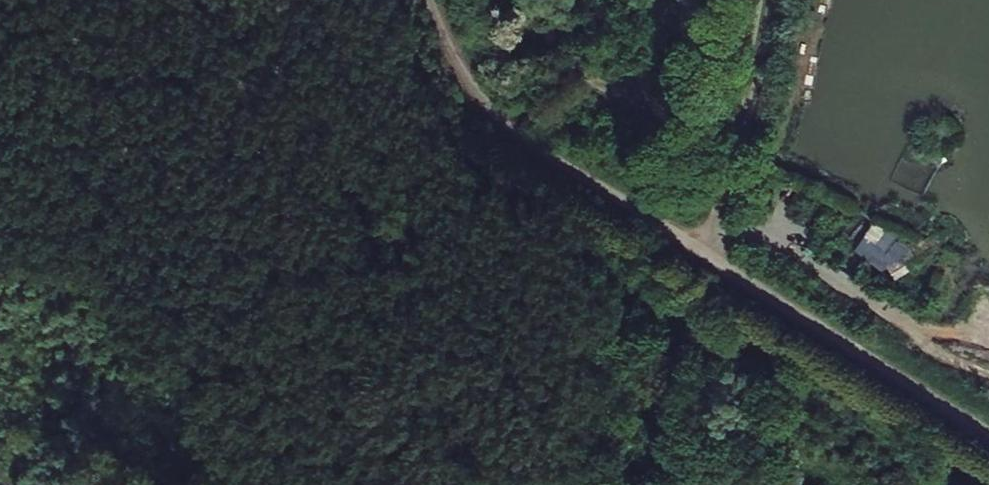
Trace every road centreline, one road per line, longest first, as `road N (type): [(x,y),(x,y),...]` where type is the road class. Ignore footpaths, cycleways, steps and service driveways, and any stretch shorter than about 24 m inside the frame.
road 1 (track): [(388,0),(440,135),(462,159),(588,243),(622,278),(948,484)]
road 2 (unclassified): [(429,0),(466,80),(532,147),(988,435)]
road 3 (track): [(766,0),(708,255)]

